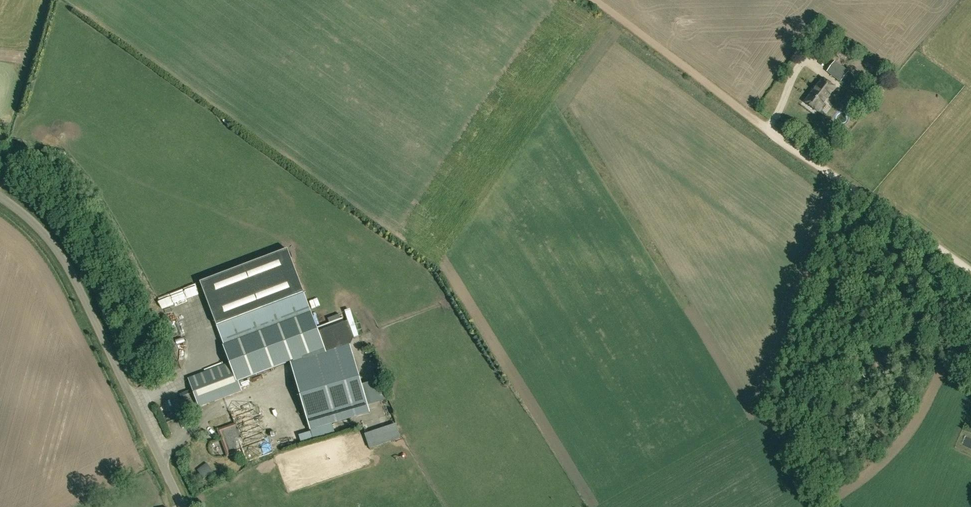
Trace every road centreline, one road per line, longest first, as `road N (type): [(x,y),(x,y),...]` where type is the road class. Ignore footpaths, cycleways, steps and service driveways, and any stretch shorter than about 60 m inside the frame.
road 1 (track): [(595,0),(970,272)]
road 2 (unclassified): [(186,506),(62,252),(0,195)]

